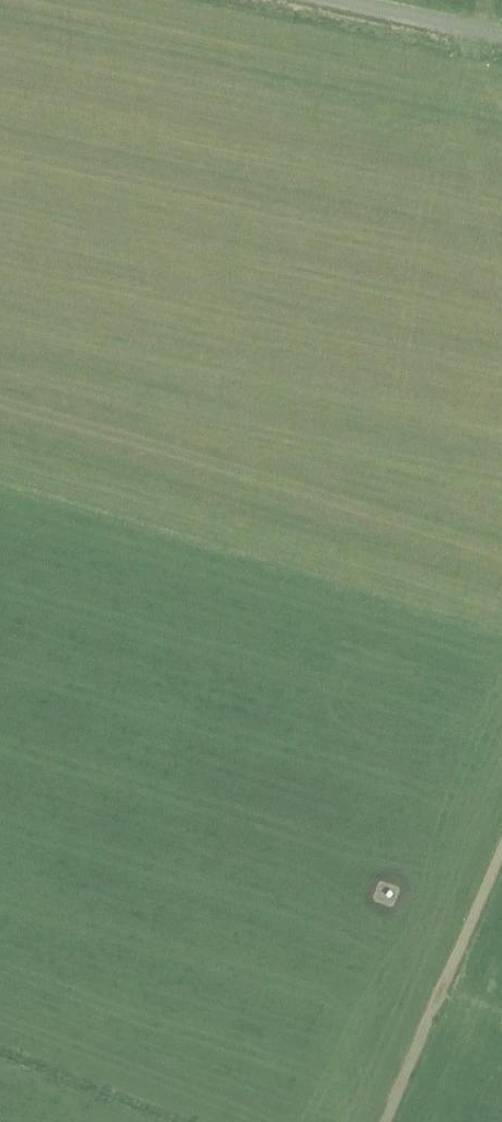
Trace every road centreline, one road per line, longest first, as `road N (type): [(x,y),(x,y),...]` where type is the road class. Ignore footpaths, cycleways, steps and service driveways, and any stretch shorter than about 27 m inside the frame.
road 1 (unclassified): [(501,35),(346,0)]

